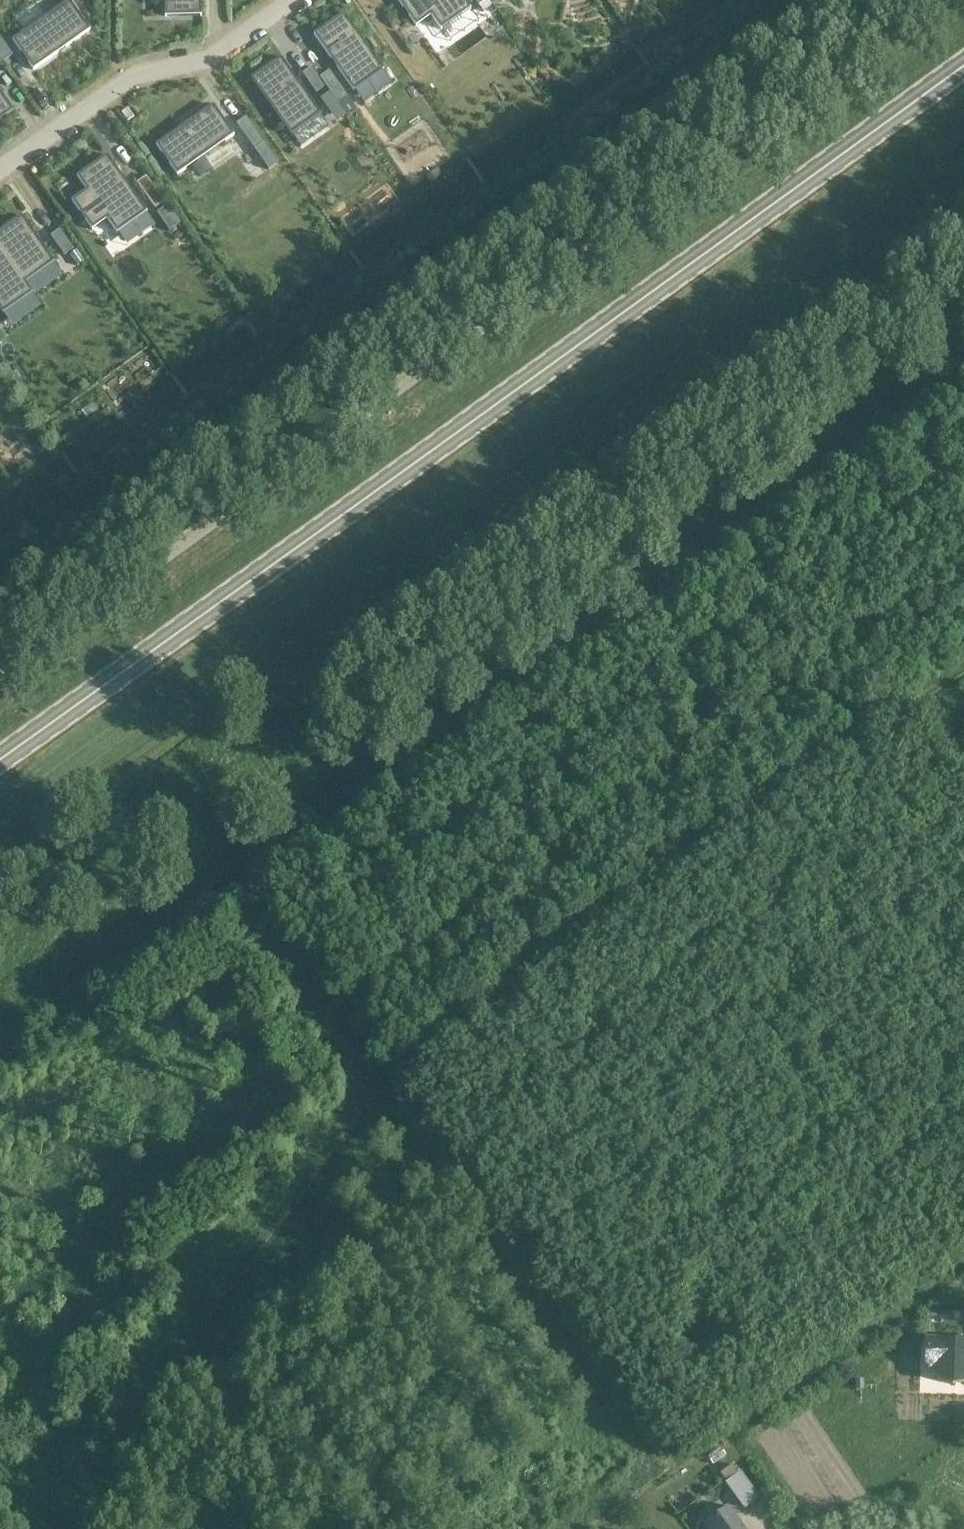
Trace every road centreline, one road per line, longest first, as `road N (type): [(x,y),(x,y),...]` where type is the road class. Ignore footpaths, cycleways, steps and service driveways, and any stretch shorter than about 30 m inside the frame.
road 1 (secondary): [(0,760),(963,63)]
road 2 (residential): [(292,0),(209,59),(133,76),(0,169)]

